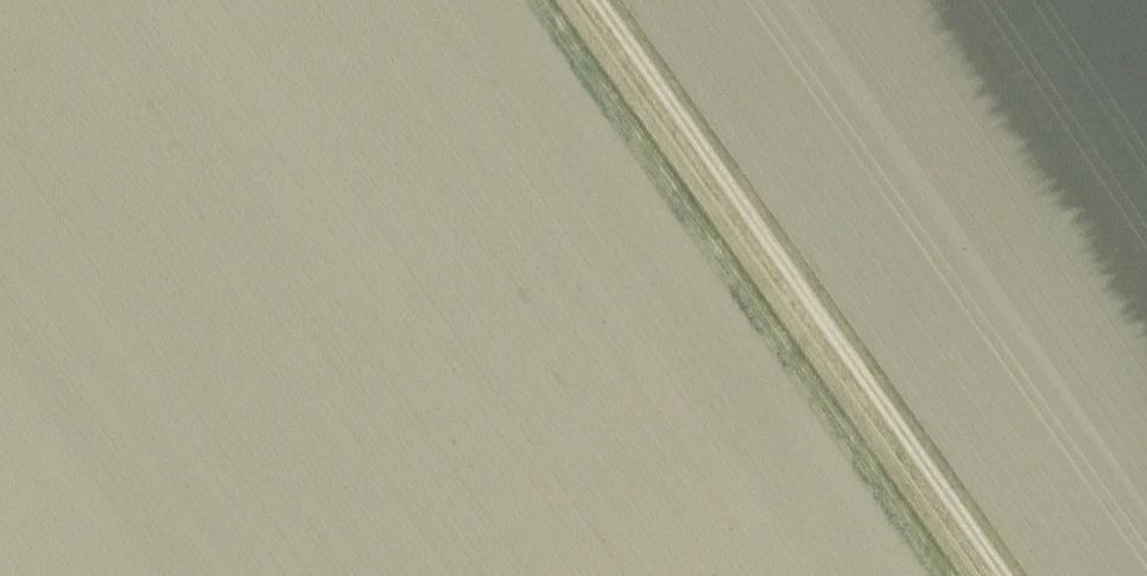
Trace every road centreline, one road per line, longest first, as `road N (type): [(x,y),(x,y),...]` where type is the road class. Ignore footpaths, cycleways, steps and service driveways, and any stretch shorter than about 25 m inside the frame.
road 1 (track): [(599,0),(1003,575)]

